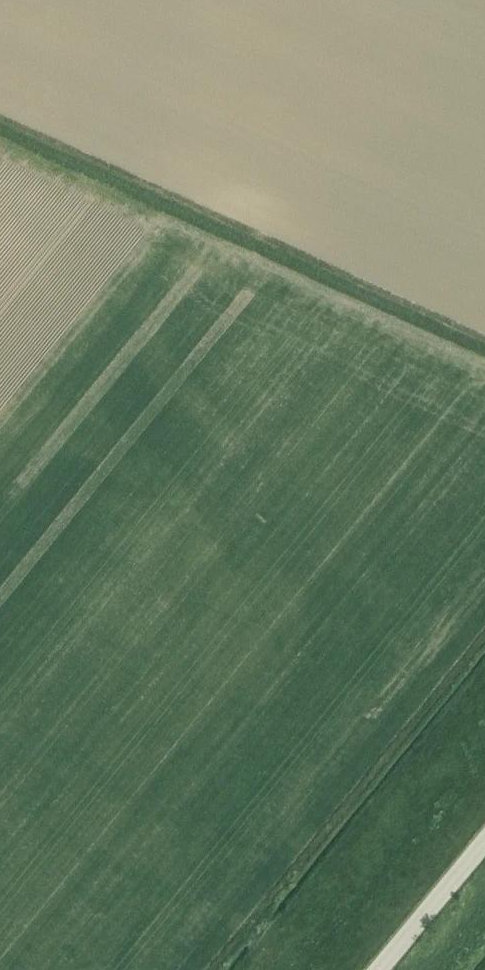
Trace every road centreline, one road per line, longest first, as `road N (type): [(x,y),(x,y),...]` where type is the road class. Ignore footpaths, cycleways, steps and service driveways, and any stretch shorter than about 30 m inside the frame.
road 1 (unclassified): [(378,969),(484,840)]

